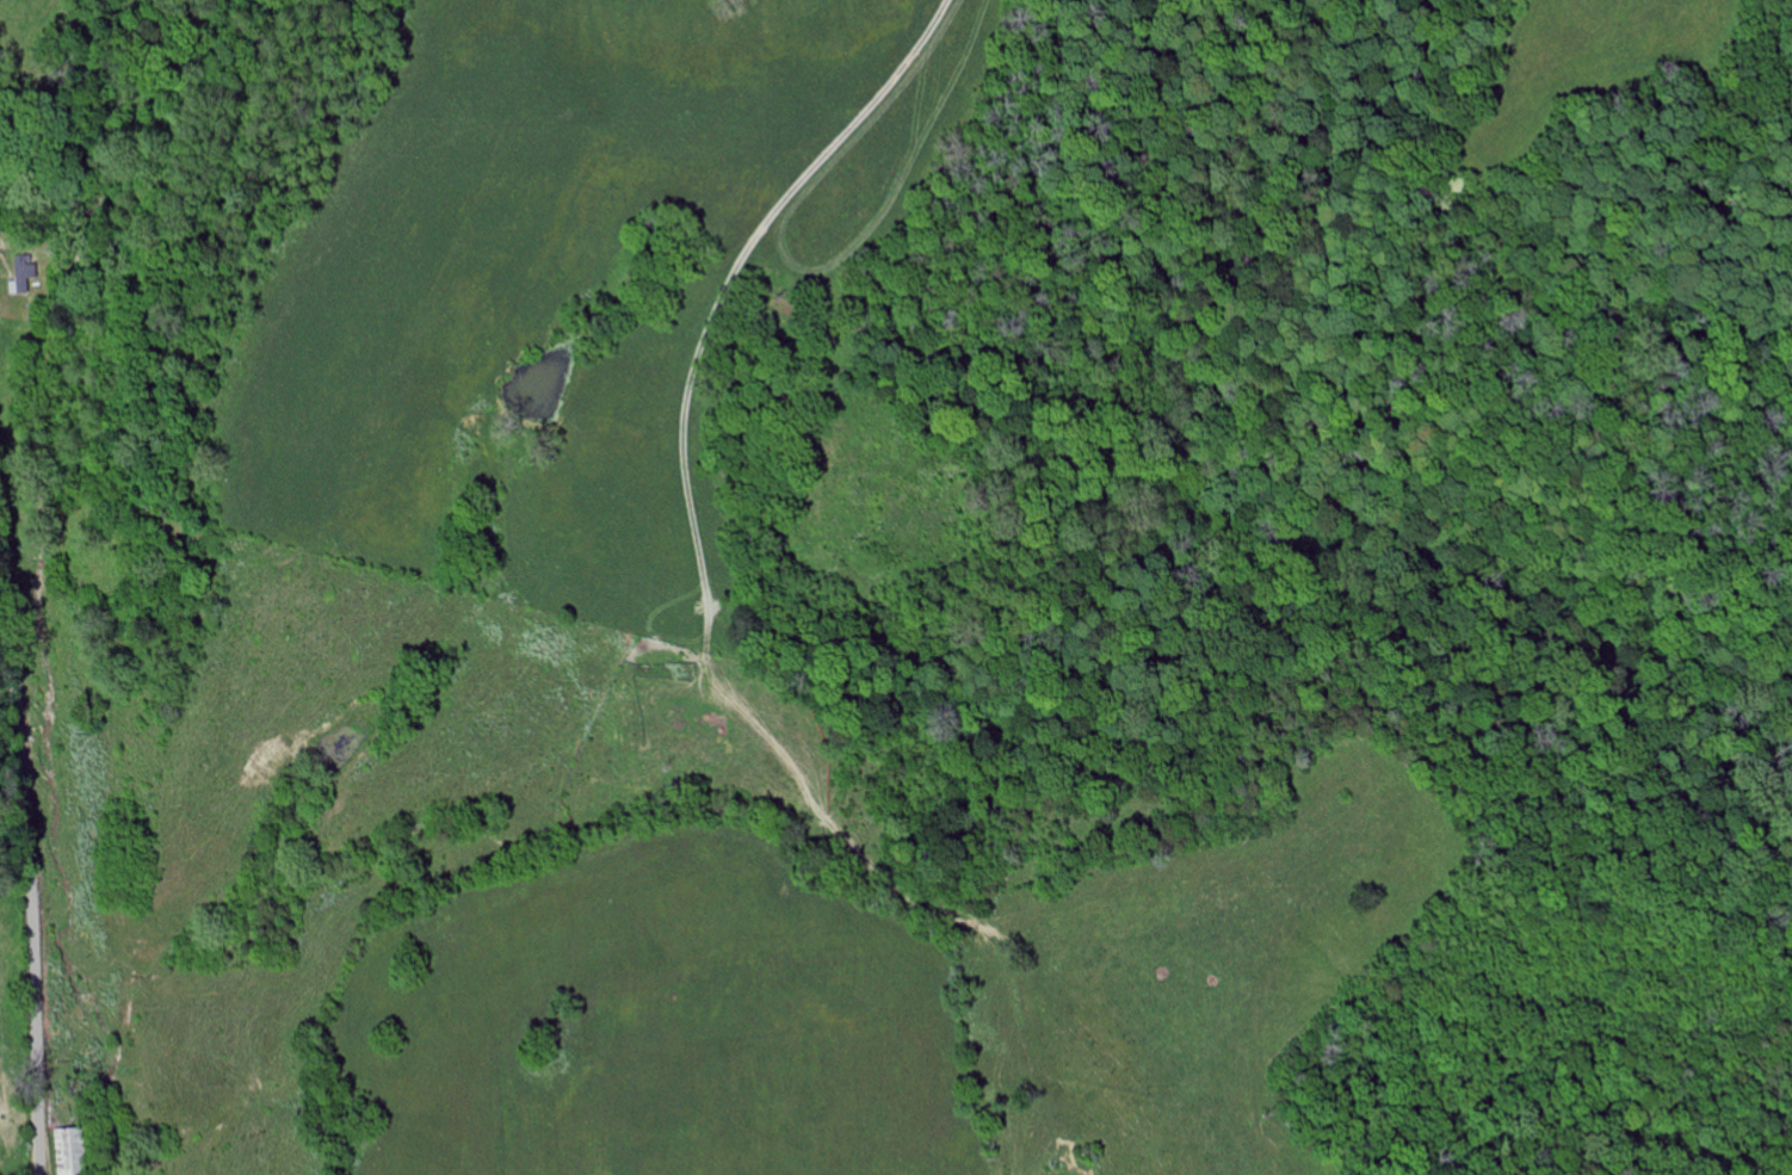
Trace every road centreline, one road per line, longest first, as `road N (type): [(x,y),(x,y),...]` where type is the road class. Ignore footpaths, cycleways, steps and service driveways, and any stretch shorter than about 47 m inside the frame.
road 1 (secondary): [(0,516),(18,699),(40,1174)]

